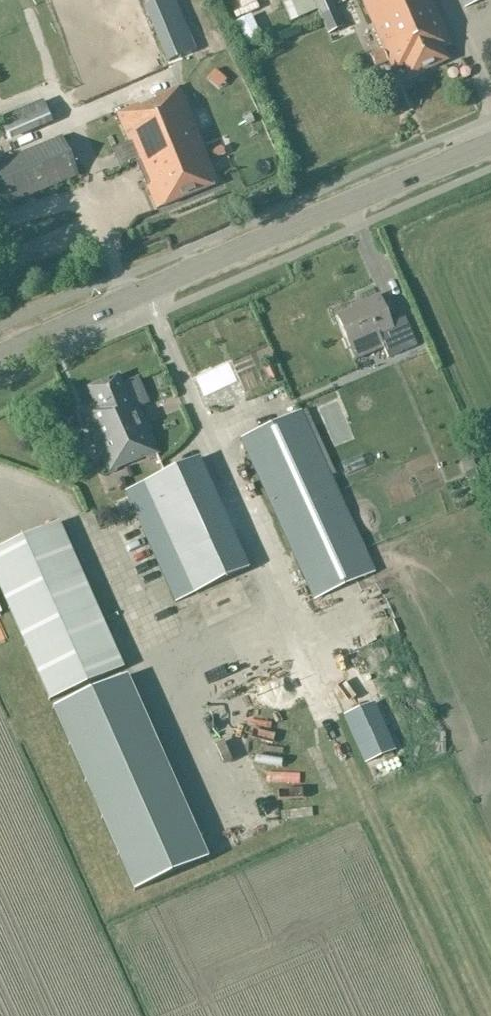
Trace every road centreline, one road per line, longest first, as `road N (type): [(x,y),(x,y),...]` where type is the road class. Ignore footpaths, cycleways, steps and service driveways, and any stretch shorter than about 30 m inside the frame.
road 1 (tertiary): [(0,355),(490,145)]

